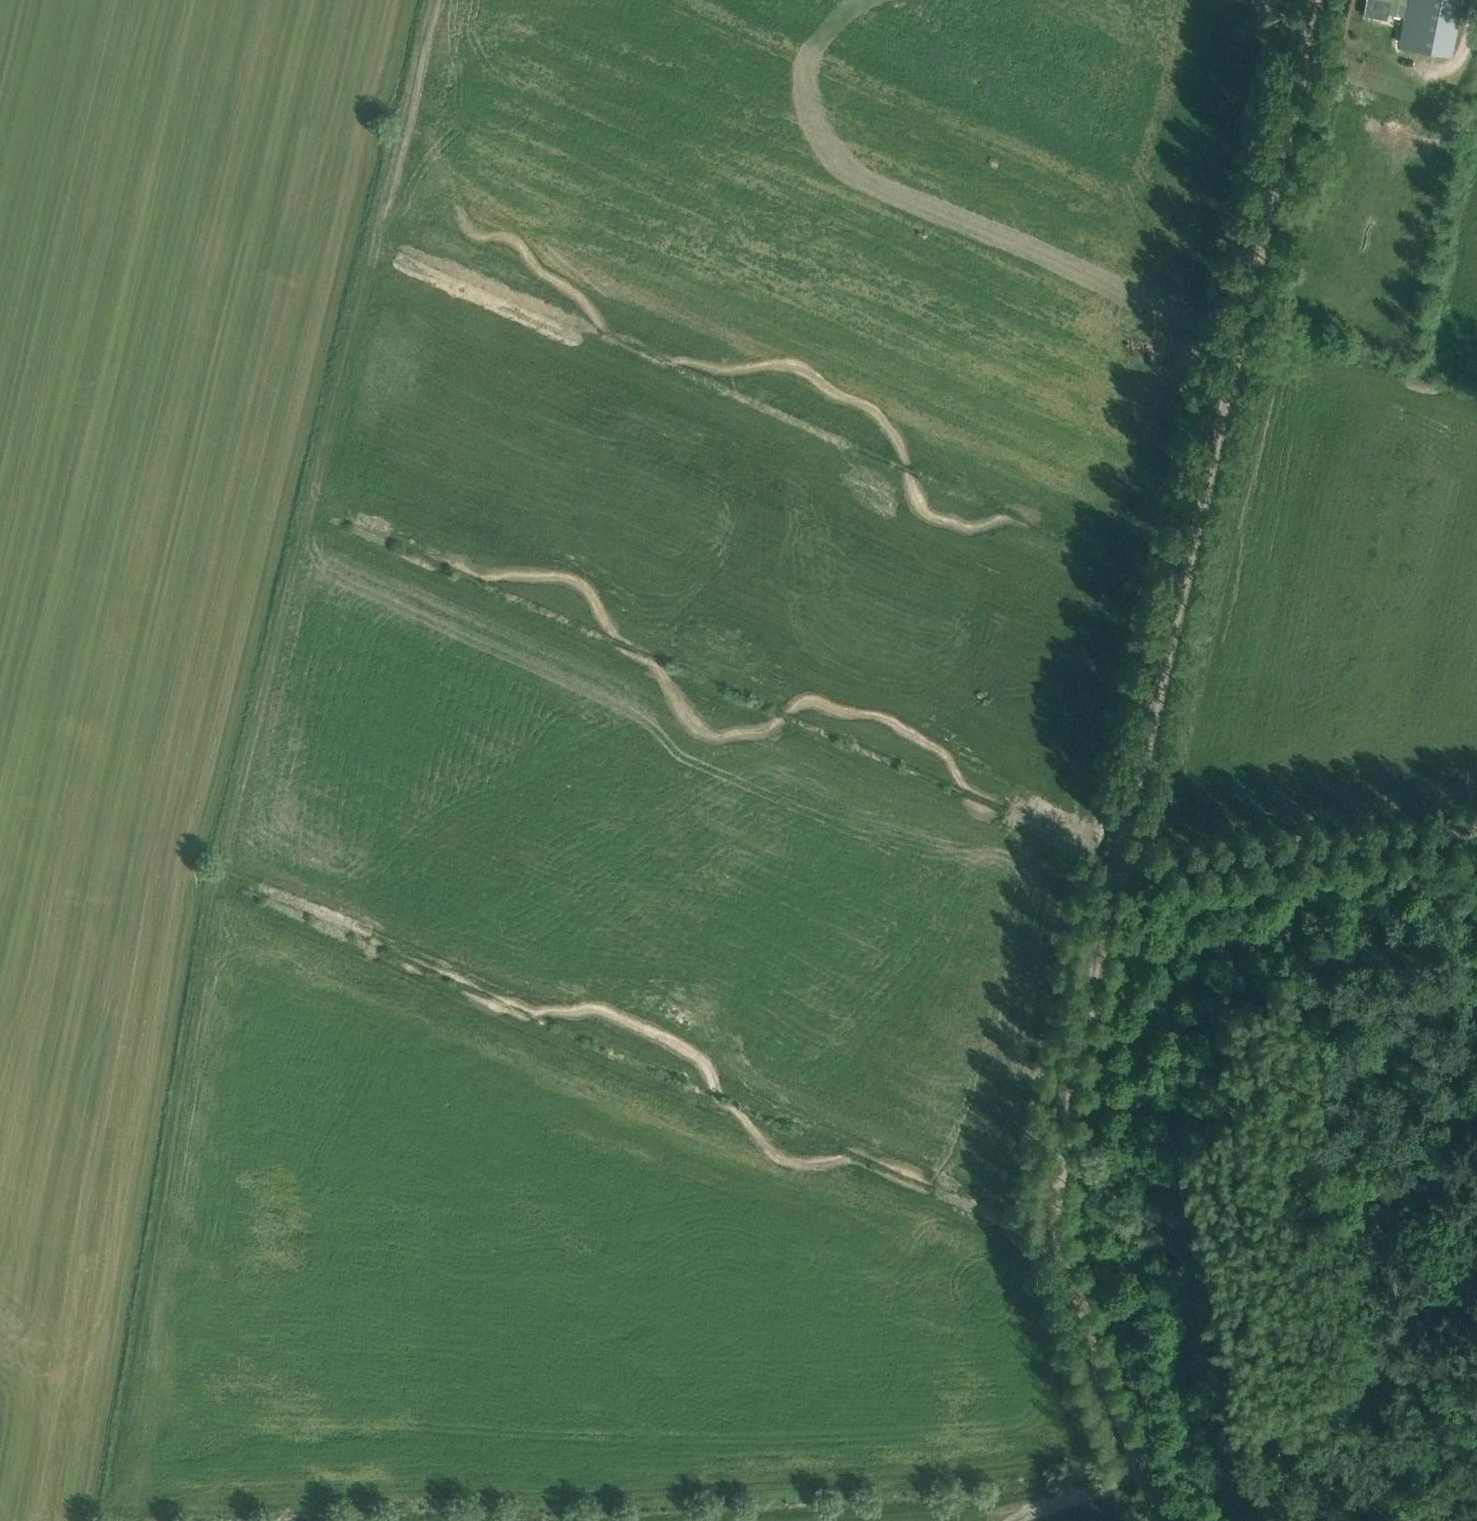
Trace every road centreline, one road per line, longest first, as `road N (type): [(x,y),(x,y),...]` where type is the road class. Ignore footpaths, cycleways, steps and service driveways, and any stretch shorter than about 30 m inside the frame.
road 1 (track): [(1317,0),(1091,960),(1062,1173),(1077,1262),(1160,1520)]
road 2 (track): [(1476,831),(1111,871)]

